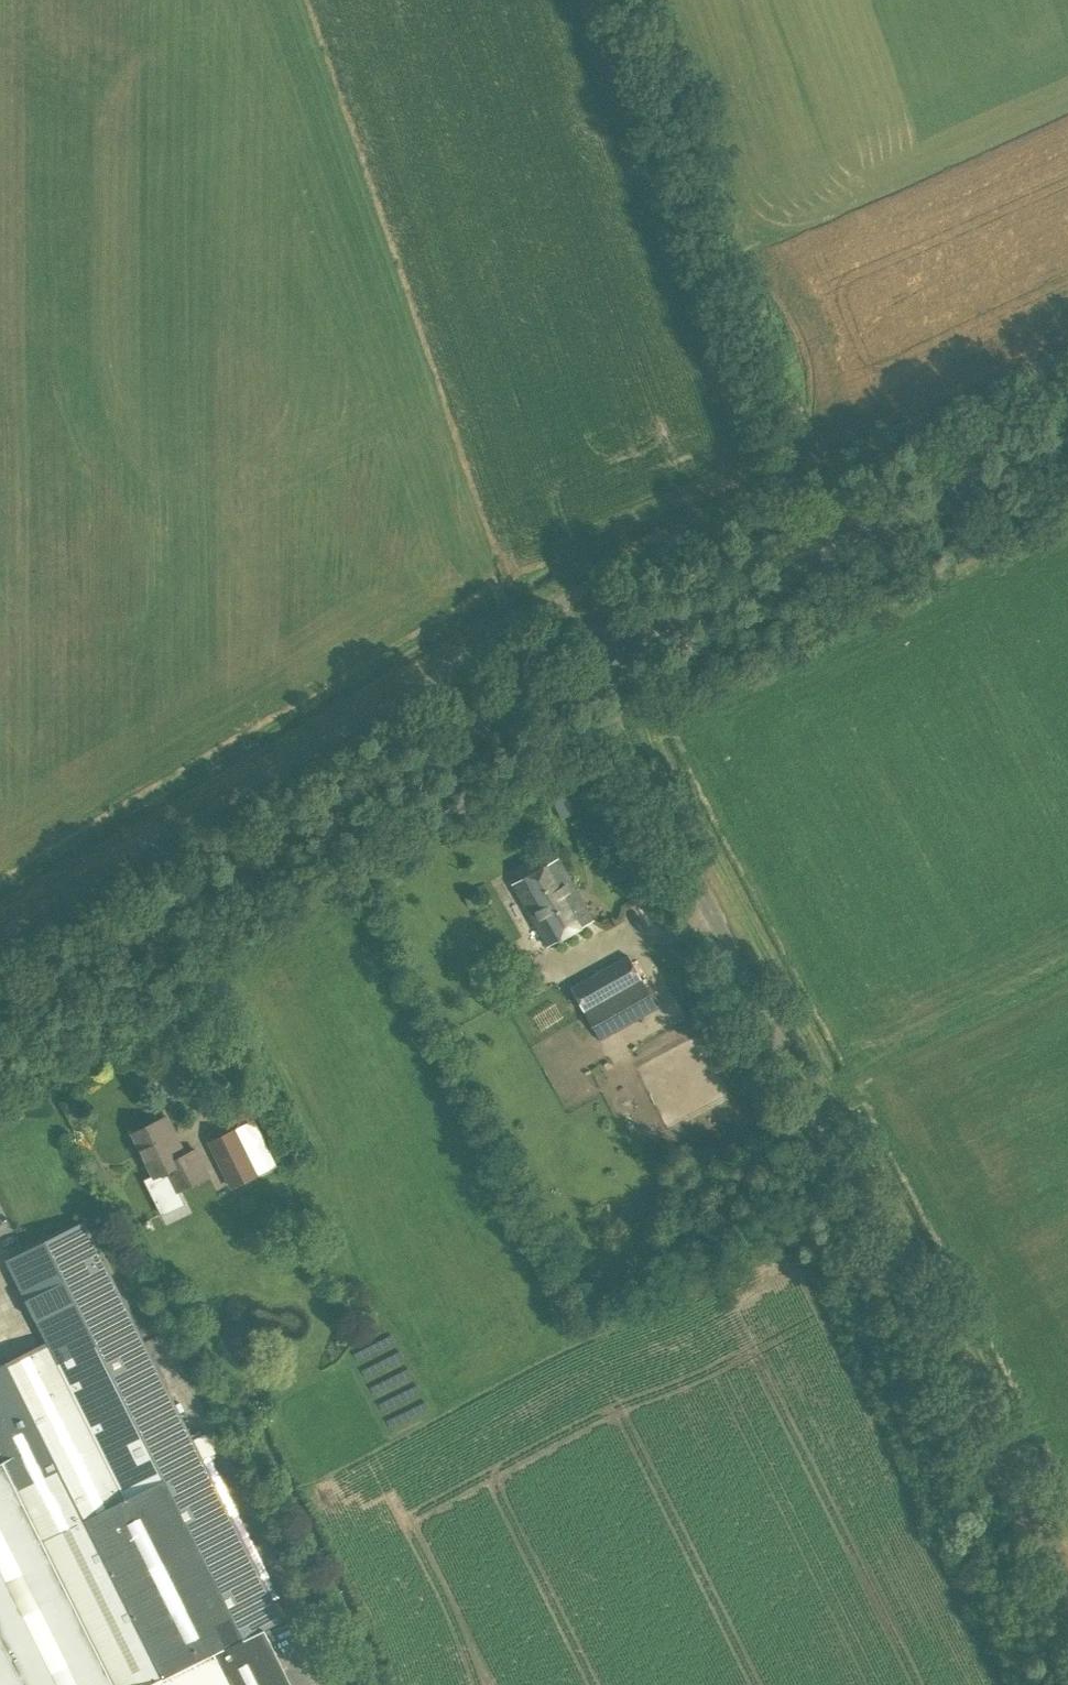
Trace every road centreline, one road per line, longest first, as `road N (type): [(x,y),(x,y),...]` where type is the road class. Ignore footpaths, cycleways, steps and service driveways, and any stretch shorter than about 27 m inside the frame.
road 1 (unclassified): [(1067,1591),(582,665)]
road 2 (tertiary): [(0,1007),(582,665)]
road 3 (tertiary): [(582,665),(1067,438)]

